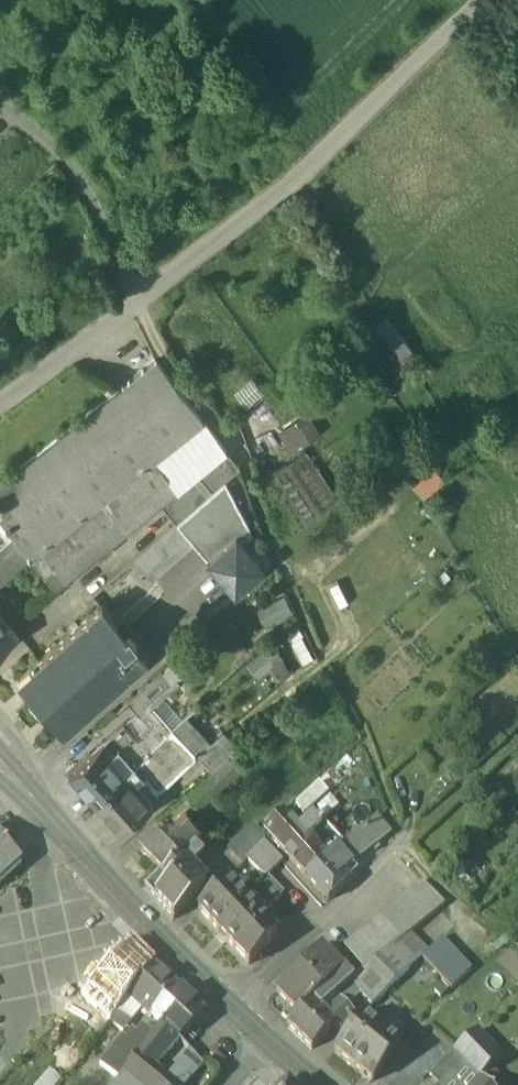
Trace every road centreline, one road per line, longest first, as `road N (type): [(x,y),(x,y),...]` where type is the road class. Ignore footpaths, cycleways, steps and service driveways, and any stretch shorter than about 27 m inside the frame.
road 1 (track): [(138,296),(309,169),(496,0)]
road 2 (tertiary): [(232,1008),(0,764)]
road 3 (residential): [(0,99),(63,149),(94,188),(138,296)]
road 4 (residential): [(232,1008),(405,849)]
road 5 (track): [(405,849),(517,750)]

